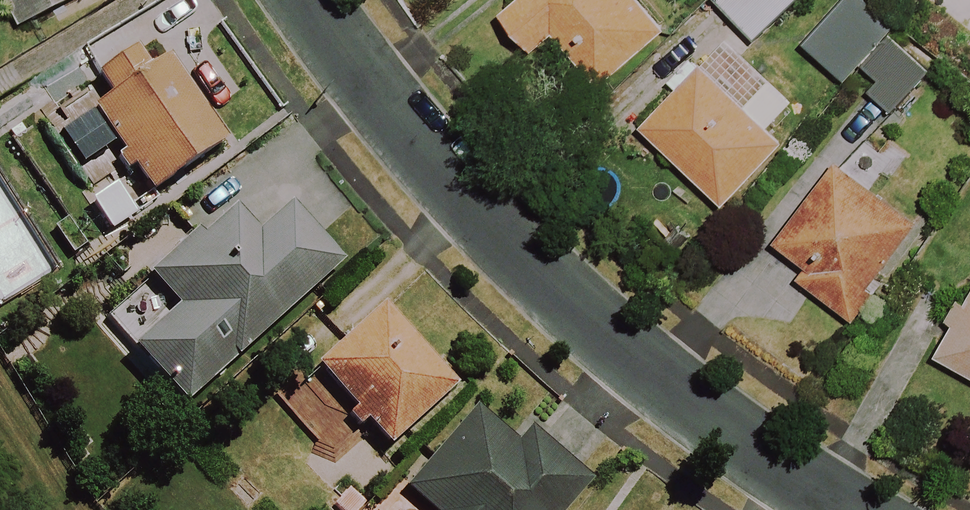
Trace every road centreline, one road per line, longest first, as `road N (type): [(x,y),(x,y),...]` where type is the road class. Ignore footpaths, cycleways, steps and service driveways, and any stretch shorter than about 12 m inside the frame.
road 1 (residential): [(867,509),(729,424),(533,261),(386,100),(315,0)]

